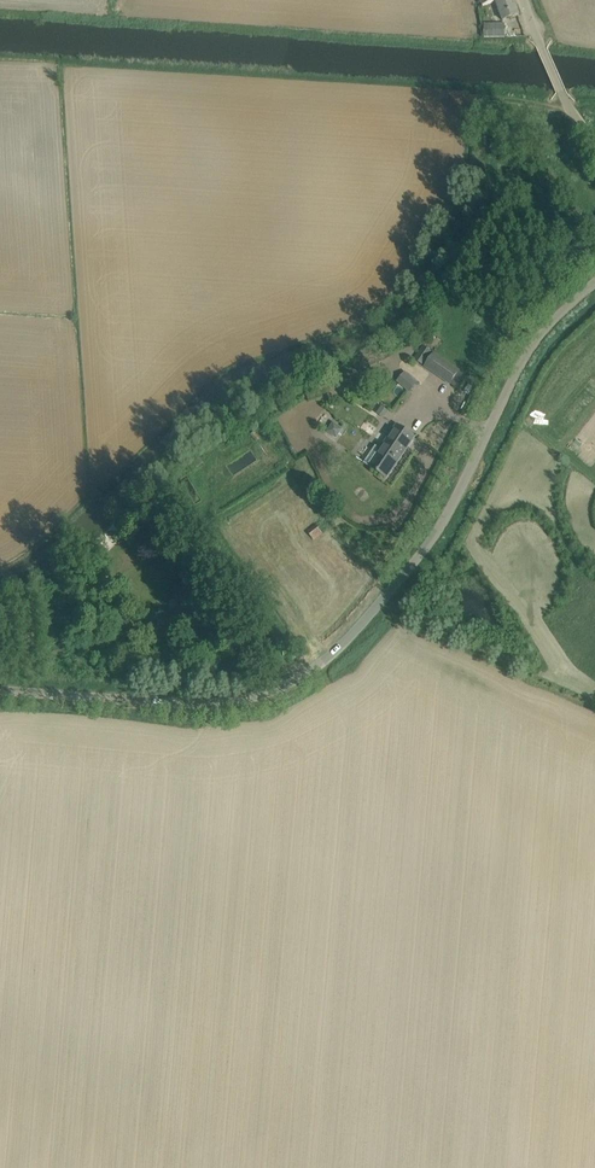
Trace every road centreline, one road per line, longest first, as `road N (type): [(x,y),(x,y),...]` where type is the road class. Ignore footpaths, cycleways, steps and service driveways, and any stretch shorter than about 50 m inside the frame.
road 1 (unclassified): [(0,691),(219,704),(308,673),(374,609),(469,481),(542,333),(594,284)]
road 2 (unclassified): [(594,148),(565,102),(522,0)]

